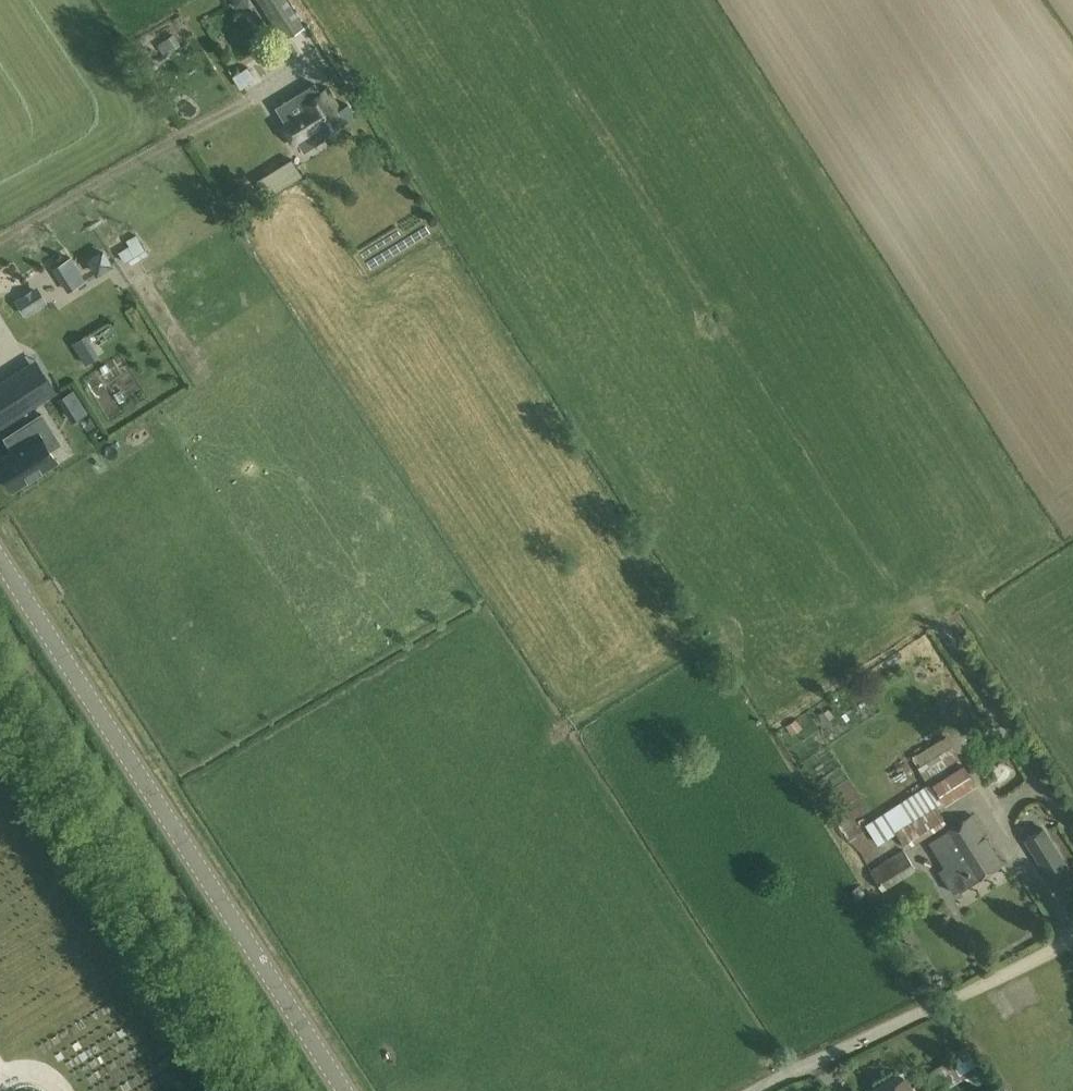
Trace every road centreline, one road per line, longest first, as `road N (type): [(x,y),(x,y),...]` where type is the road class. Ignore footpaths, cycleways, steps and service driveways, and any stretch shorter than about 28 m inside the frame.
road 1 (tertiary): [(347,1090),(0,556)]
road 2 (unclassified): [(757,1090),(1072,938)]

